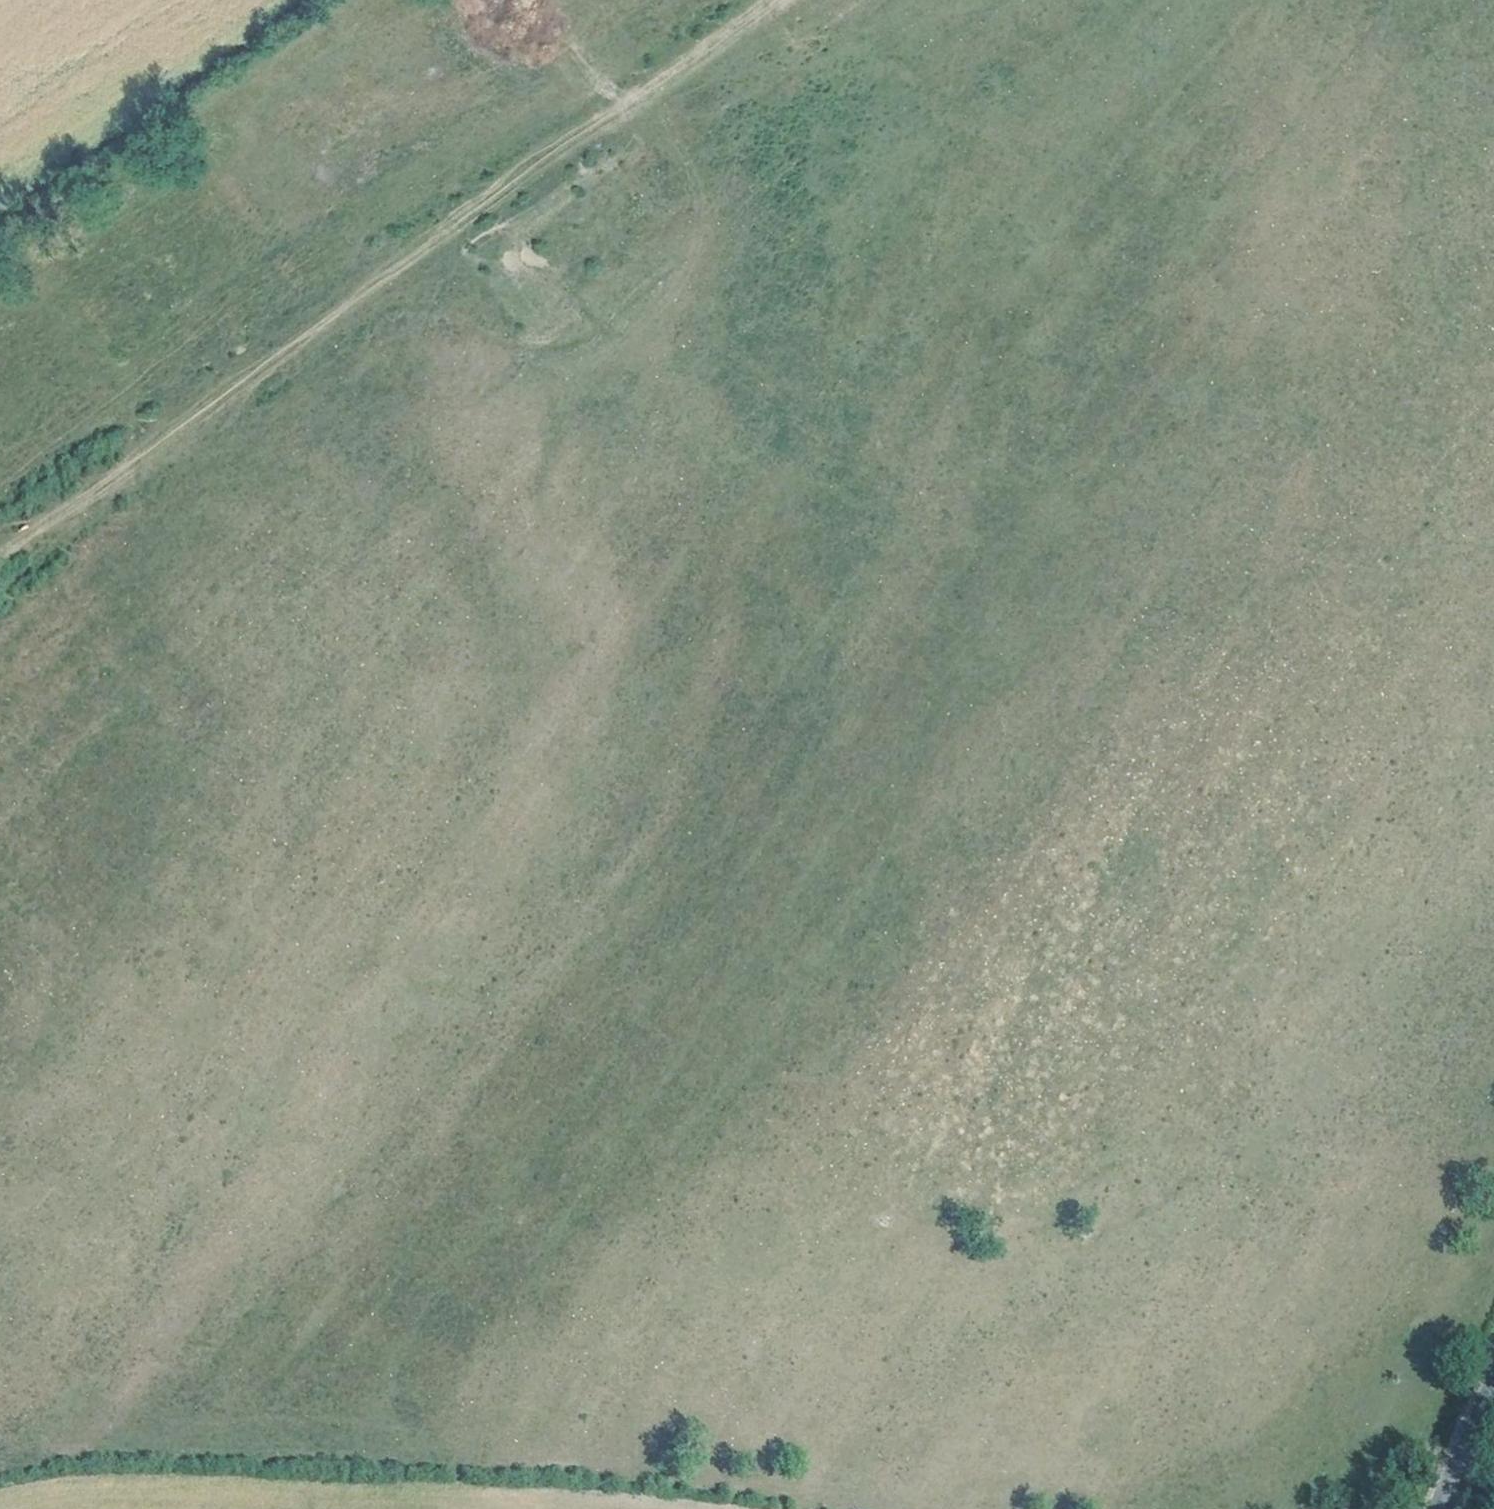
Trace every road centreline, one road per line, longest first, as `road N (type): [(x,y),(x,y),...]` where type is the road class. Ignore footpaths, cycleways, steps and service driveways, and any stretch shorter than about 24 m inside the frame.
road 1 (track): [(780,0),(364,294)]
road 2 (tertiary): [(1440,1508),(1493,1390)]

